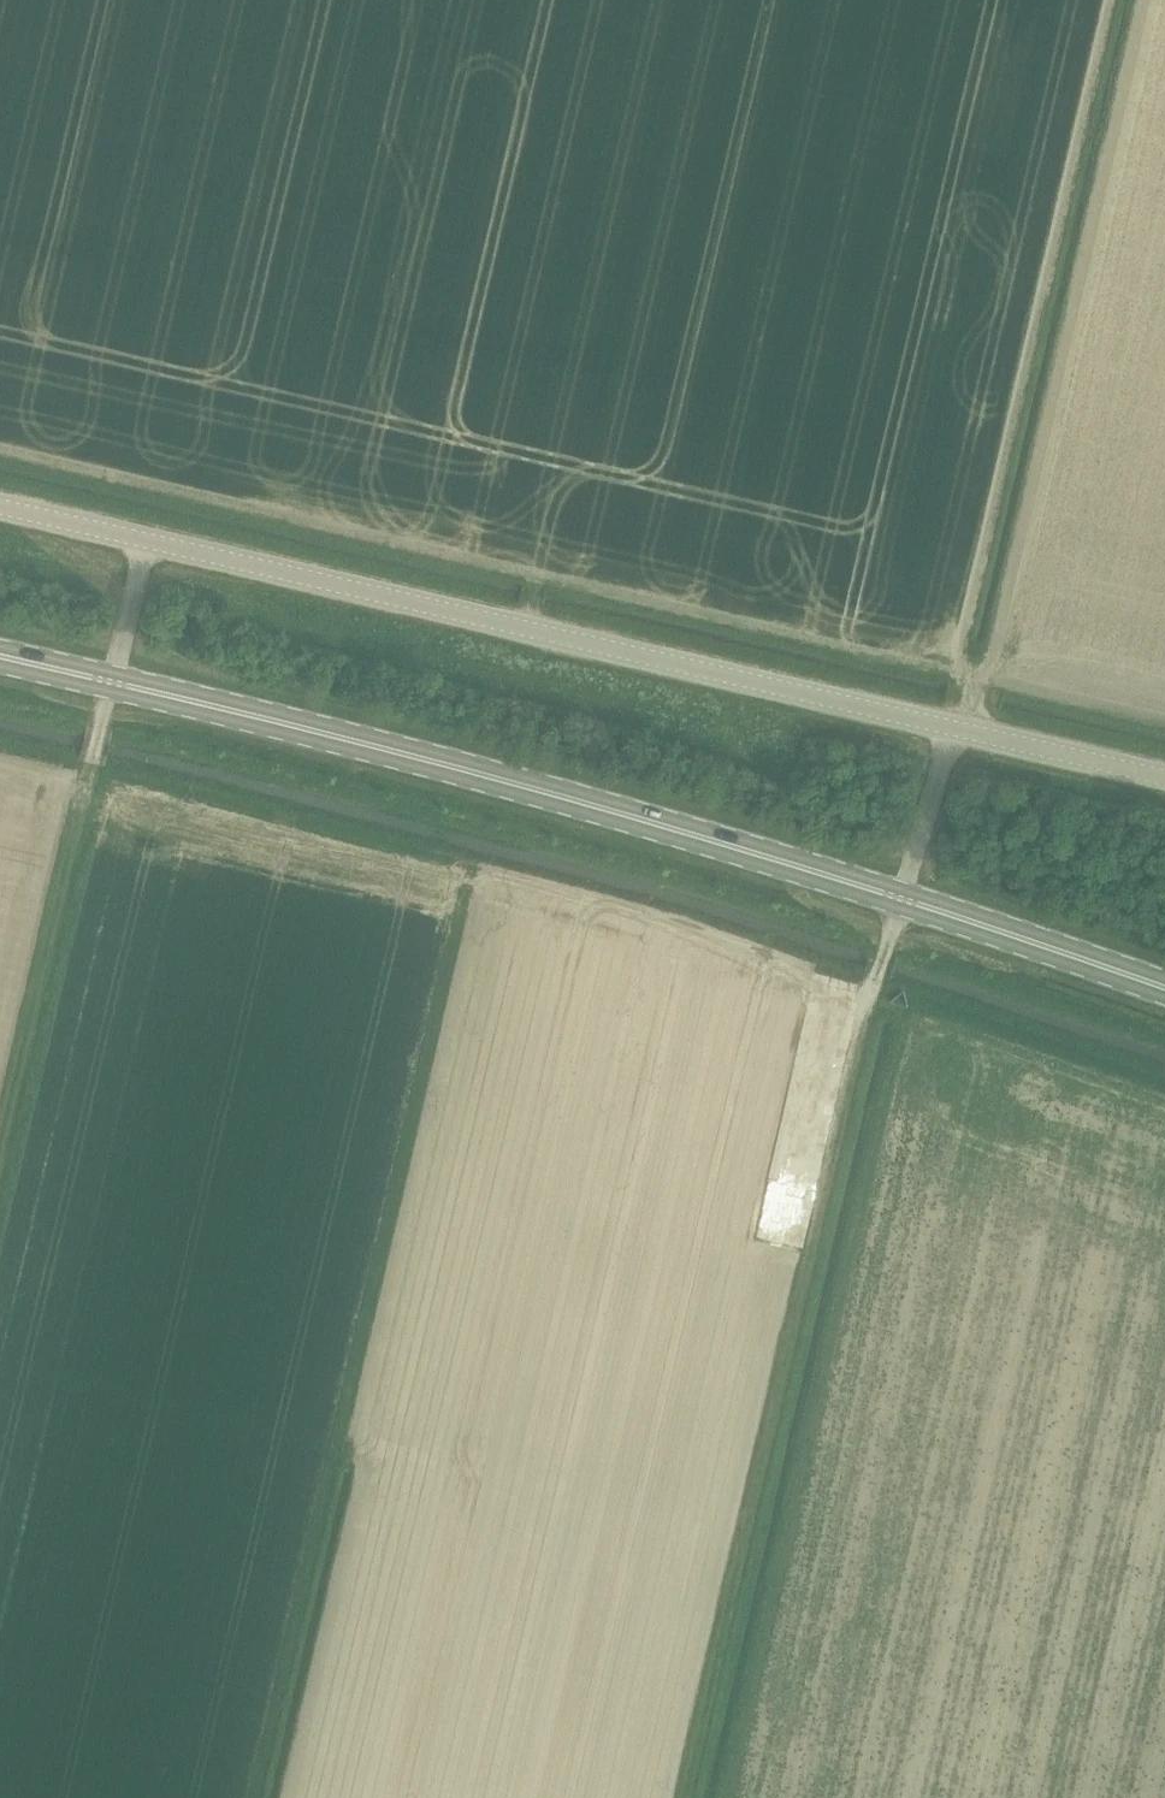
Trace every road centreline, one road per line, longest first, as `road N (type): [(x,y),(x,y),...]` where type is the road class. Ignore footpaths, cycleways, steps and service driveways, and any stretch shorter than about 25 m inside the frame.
road 1 (secondary): [(1164,988),(571,798),(0,656)]
road 2 (unclassified): [(1164,777),(0,507)]
road 3 (track): [(0,452),(1164,722)]
road 4 (track): [(1164,1097),(959,1024),(868,1001),(686,1797)]
road 5 (track): [(0,741),(72,760),(224,823),(656,927),(868,1001)]
road 6 (track): [(1143,0),(997,629),(953,728)]
road 7 (track): [(1115,0),(971,623),(969,677)]
road 8 (track): [(775,1239),(878,974),(953,728)]
road 9 (track): [(91,767),(147,541)]

